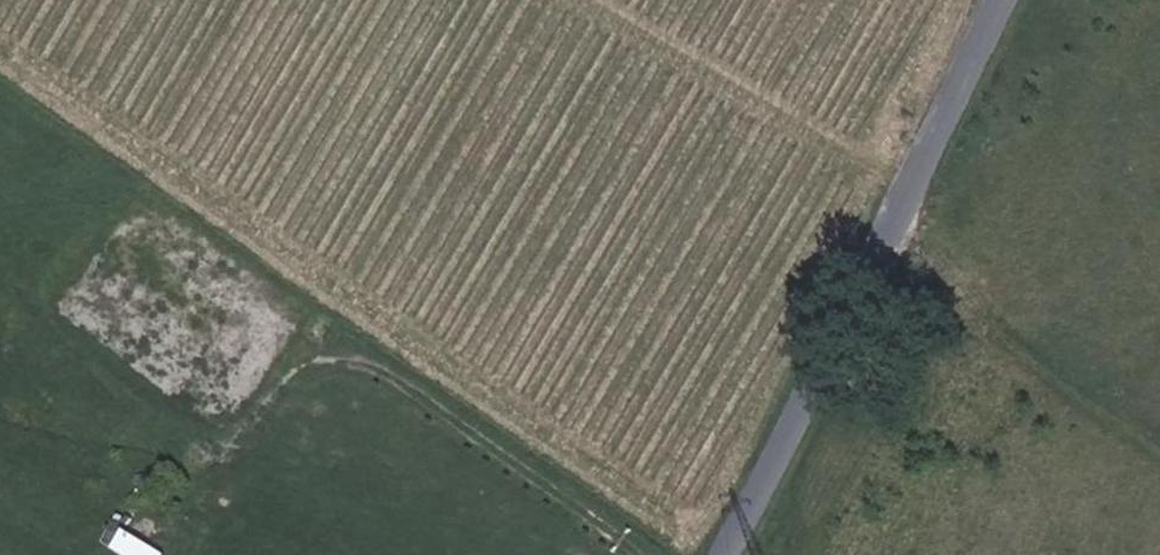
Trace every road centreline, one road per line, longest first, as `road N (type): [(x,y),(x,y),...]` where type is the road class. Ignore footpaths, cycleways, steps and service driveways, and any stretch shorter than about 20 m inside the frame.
road 1 (tertiary): [(738,554),(1022,0)]

